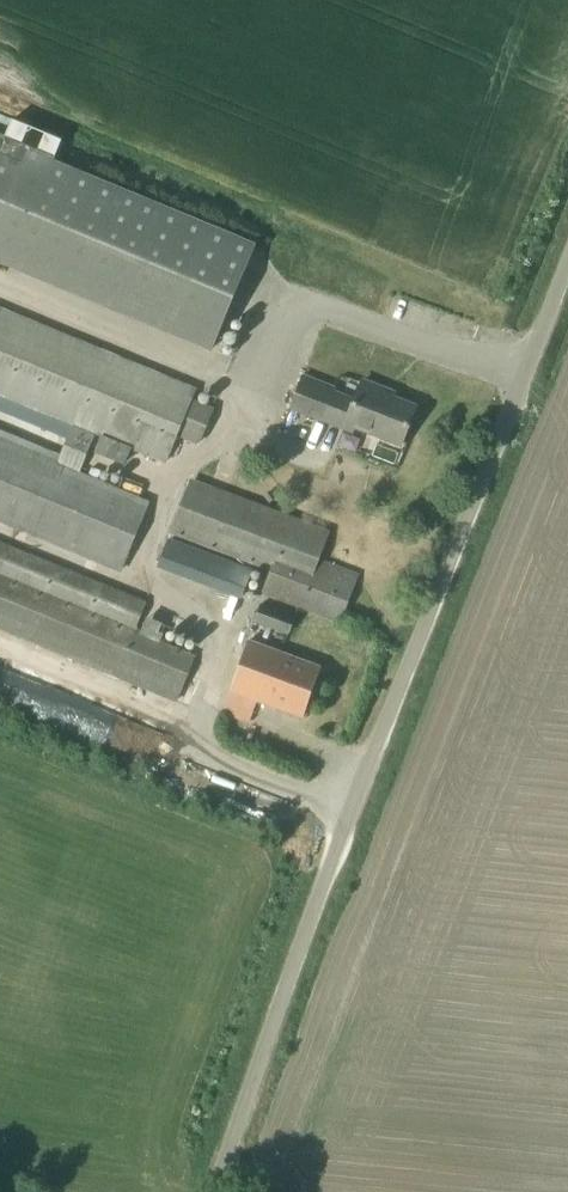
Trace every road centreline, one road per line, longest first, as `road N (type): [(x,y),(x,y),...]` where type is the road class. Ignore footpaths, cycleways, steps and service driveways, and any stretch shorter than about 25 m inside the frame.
road 1 (unclassified): [(218,1191),(350,807),(567,254)]

